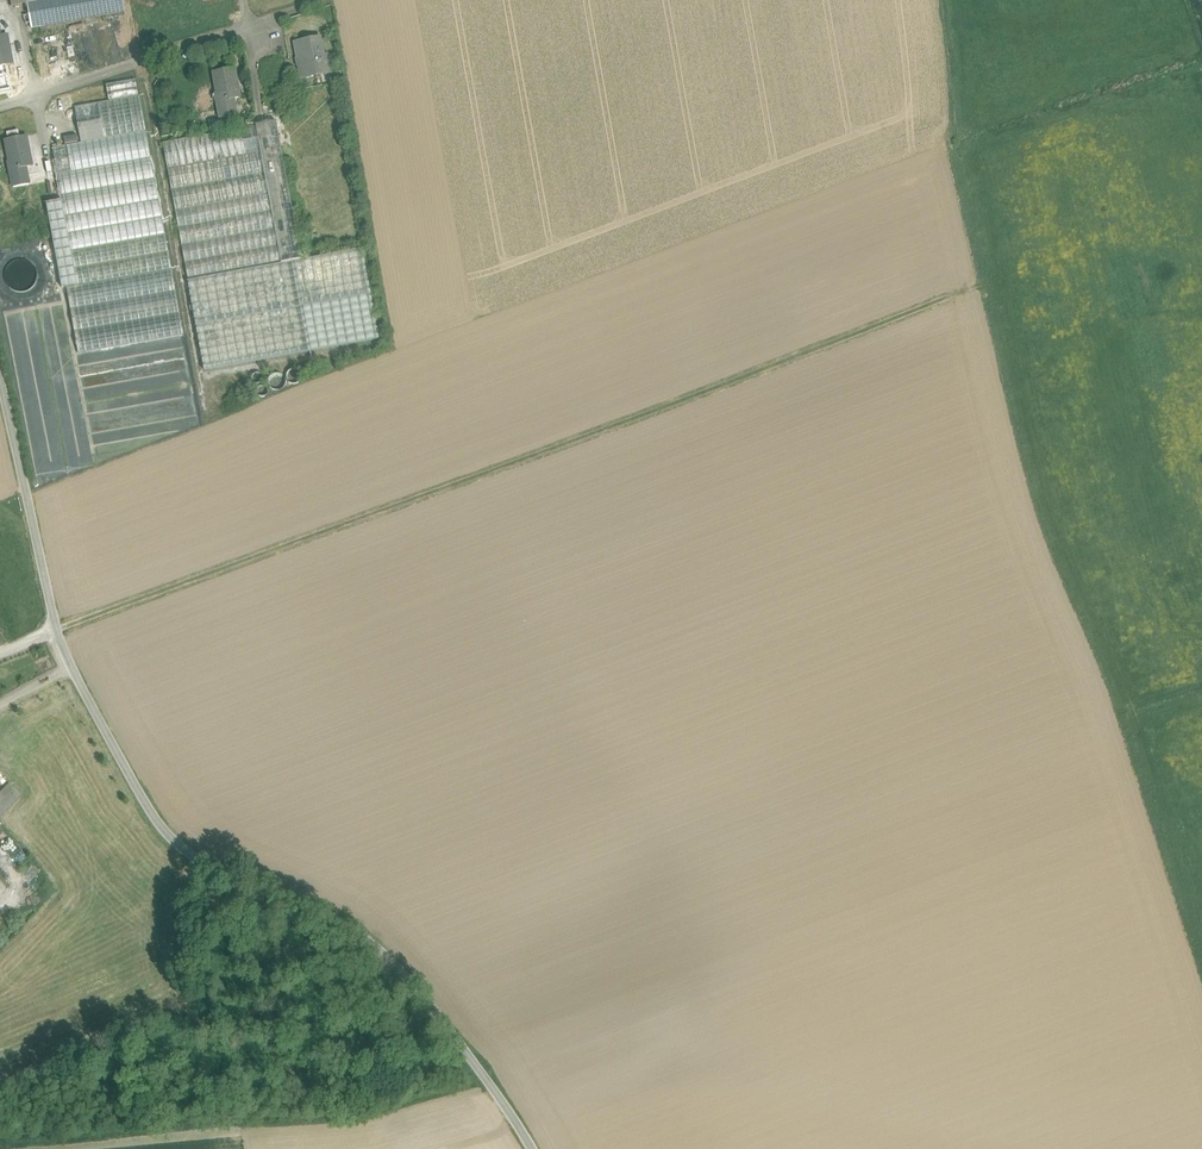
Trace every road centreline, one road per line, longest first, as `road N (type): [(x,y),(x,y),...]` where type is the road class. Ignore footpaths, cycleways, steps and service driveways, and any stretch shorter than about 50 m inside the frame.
road 1 (tertiary): [(533,1148),(492,1079),(386,955),(344,923),(192,853),(155,819),(53,623),(0,380)]
road 2 (residential): [(265,42),(245,29),(0,106)]

